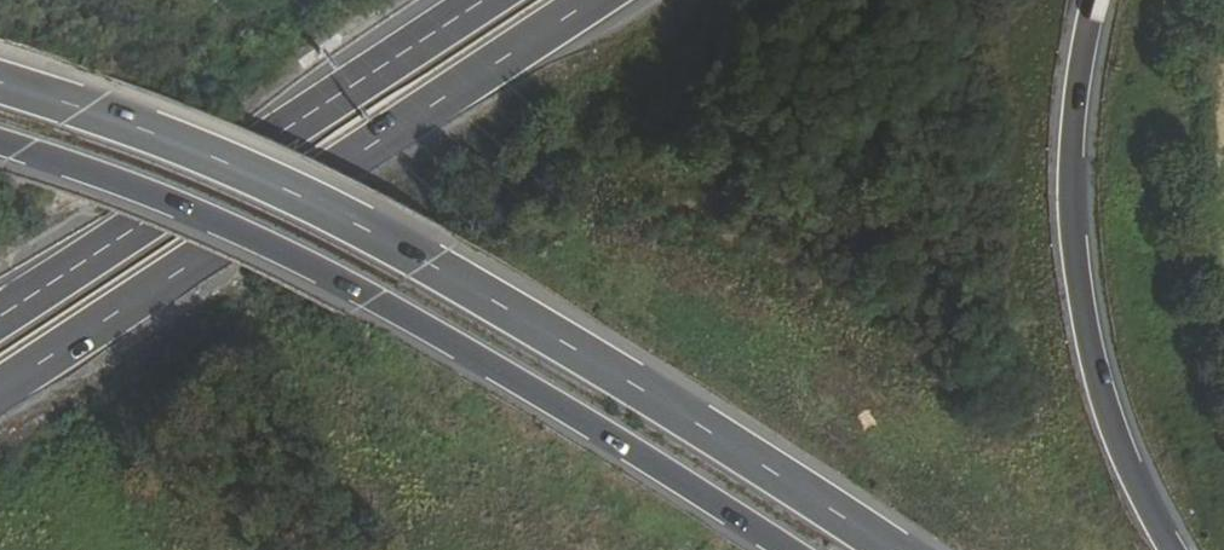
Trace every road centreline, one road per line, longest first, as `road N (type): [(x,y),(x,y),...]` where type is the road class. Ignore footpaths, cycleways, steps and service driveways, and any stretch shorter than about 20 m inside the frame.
road 1 (motorway): [(904,549),(320,207),(83,108),(0,87)]
road 2 (motorway): [(0,141),(225,224),(373,299),(530,389),(779,549)]
road 3 (trunk): [(0,377),(579,0)]
road 4 (trunk): [(484,0),(0,316)]
road 5 (motorway): [(1163,549),(1094,394),(1064,265),(1061,149),(1085,0)]

